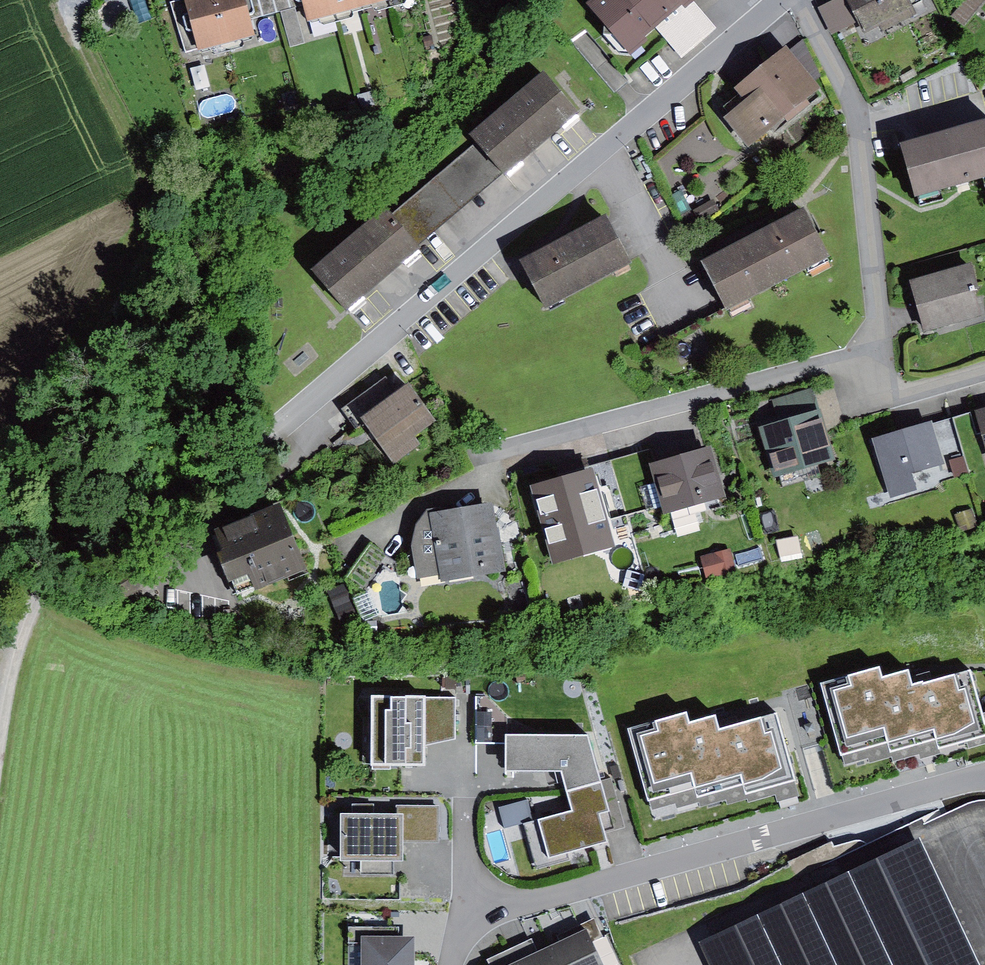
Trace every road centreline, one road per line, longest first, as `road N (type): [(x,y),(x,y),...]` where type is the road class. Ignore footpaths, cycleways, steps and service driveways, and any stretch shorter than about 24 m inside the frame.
road 1 (residential): [(795,0),(854,116),(877,325),(868,361),(490,459),(490,469),(370,528),(348,560)]
road 2 (residential): [(275,427),(775,0)]
road 3 (residential): [(984,779),(468,918)]
road 4 (track): [(0,474),(95,314),(147,204),(147,174),(76,29),(74,0)]
road 5 (track): [(0,730),(18,637),(57,592),(105,542),(275,427)]

